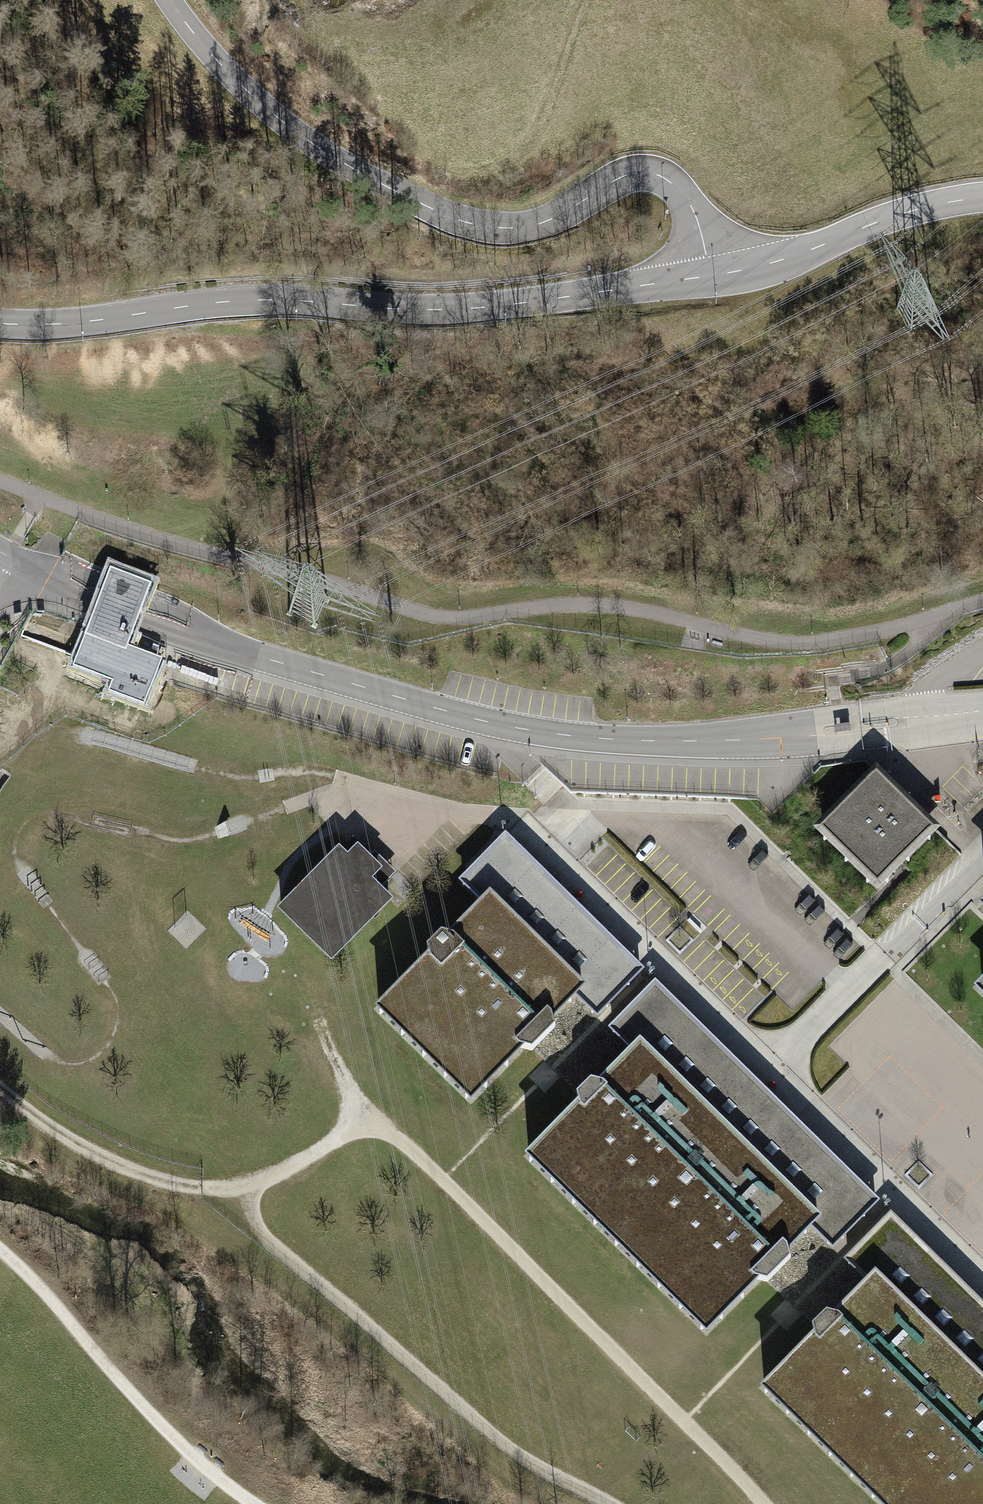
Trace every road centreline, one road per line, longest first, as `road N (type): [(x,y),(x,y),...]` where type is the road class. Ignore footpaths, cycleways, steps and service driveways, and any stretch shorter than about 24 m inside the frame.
road 1 (unclassified): [(0,552),(267,659),(531,730),(736,740),(982,714)]
road 2 (track): [(982,601),(799,644),(594,604),(446,617),(135,531),(0,482)]
road 3 (unclassified): [(709,275),(464,309),(253,300),(75,323),(0,323)]
road 4 (unclassified): [(169,0),(263,106),(389,188),(462,221),(508,228),(554,218),(621,177),(658,175),(690,206),(709,275)]
road 5 (track): [(315,1014),(357,1101),(764,1503)]
road 6 (track): [(614,1503),(503,1442),(275,1247),(258,1227),(245,1185)]
road 7 (track): [(0,1089),(96,1153),(202,1187),(269,1177),(369,1113)]
road 8 (track): [(254,1503),(188,1451),(0,1249)]
road 9 (unclassified): [(982,196),(903,213),(782,259),(709,275)]

